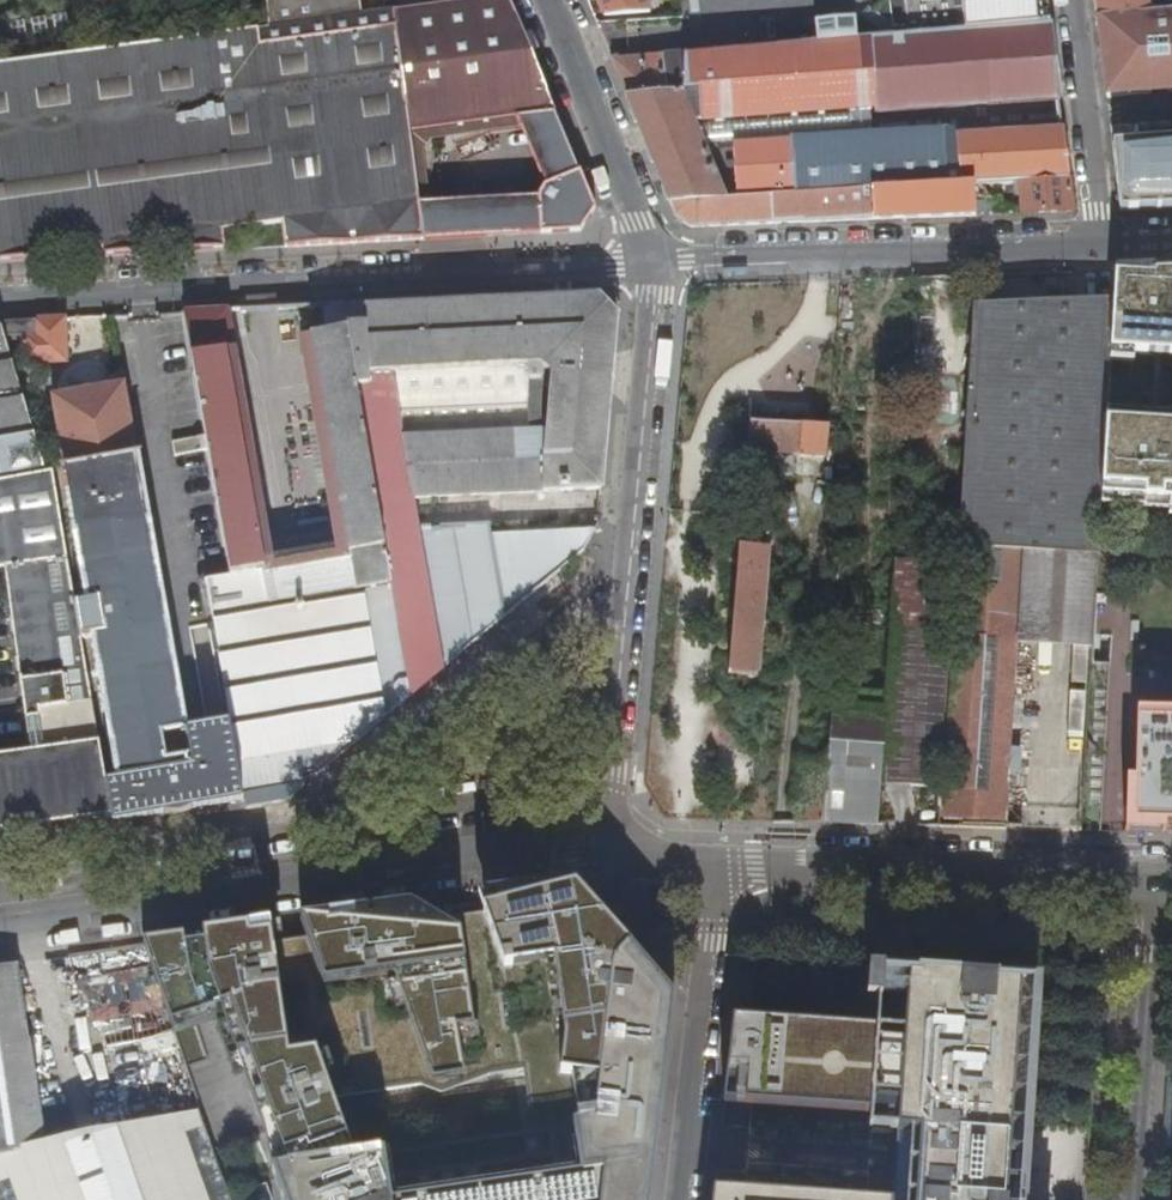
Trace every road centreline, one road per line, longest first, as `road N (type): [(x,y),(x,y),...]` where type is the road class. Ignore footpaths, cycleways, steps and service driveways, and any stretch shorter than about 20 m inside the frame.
road 1 (residential): [(0,294),(645,260)]
road 2 (residential): [(613,839),(0,923)]
road 3 (residential): [(645,260),(659,297),(613,839)]
road 4 (residential): [(645,260),(1099,248)]
road 5 (residential): [(1155,878),(718,866)]
road 6 (residential): [(718,866),(685,1199)]
road 7 (residential): [(1135,1199),(1155,878)]
road 8 (residential): [(541,0),(645,260)]
road 9 (residential): [(1099,248),(1064,0)]

